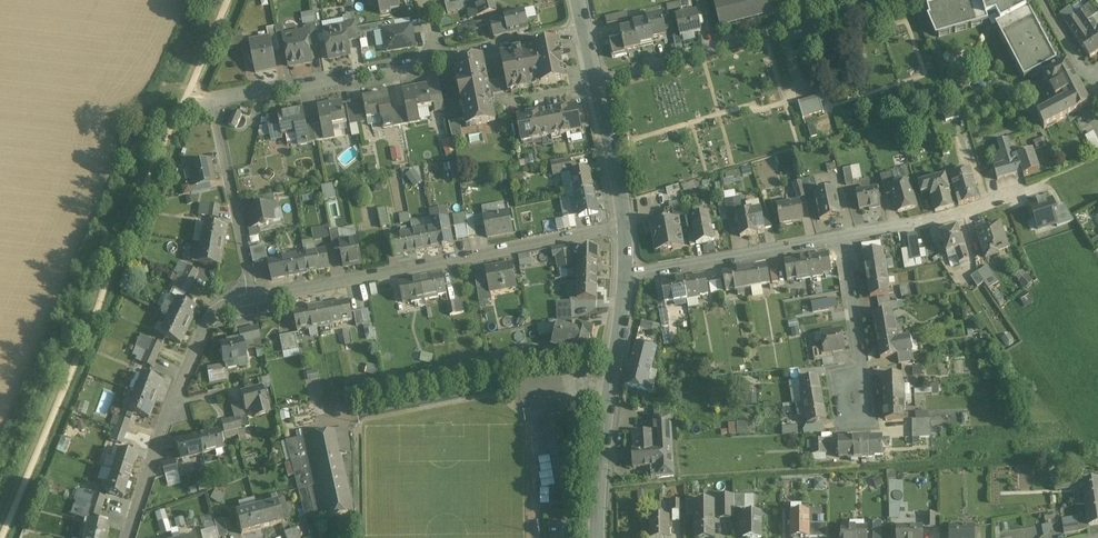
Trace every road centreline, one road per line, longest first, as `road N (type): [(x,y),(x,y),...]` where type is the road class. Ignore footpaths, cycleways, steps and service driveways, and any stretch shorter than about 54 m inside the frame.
road 1 (residential): [(622,224),(254,296)]
road 2 (residential): [(909,0),(592,78)]
road 3 (residential): [(254,296),(219,309),(182,383),(127,537)]
road 4 (residential): [(839,237),(968,212),(1097,161)]
road 5 (tertiary): [(623,276),(597,537)]
road 6 (residential): [(214,104),(442,60)]
road 7 (residential): [(839,237),(623,276)]
road 8 (residential): [(254,296),(214,104)]
road 9 (residential): [(854,402),(859,358),(839,237)]
road 10 (tertiary): [(592,78),(622,224)]
road 11 (residential): [(442,60),(582,30)]

